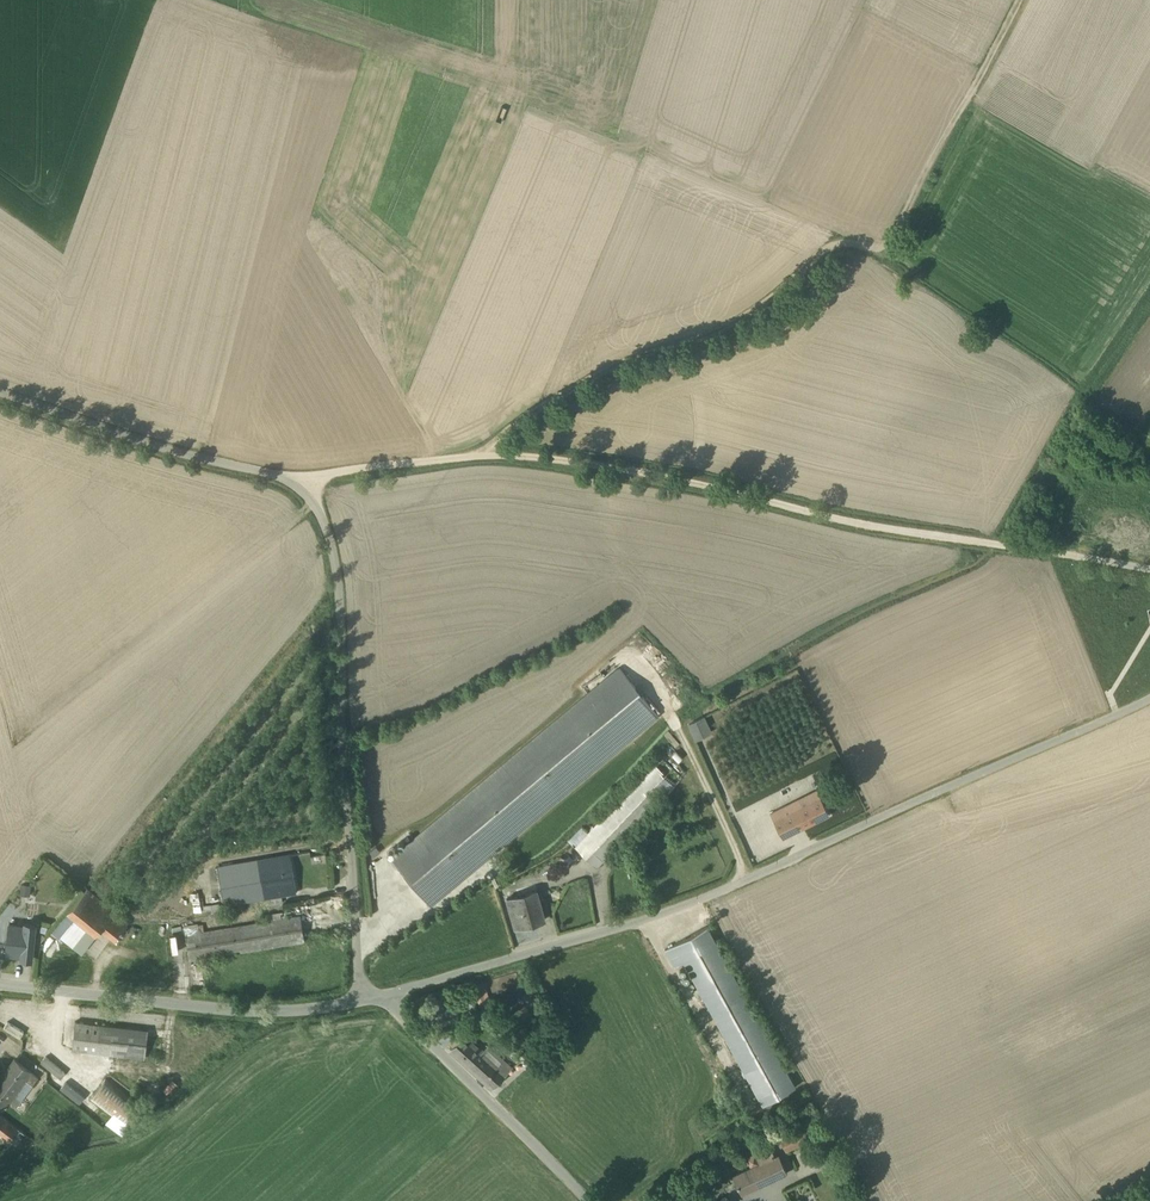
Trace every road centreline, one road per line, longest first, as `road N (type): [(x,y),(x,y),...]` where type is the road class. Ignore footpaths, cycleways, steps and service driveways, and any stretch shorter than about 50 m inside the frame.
road 1 (unclassified): [(0,389),(263,472),(296,485),(324,521),(342,614),(363,1001)]
road 2 (unclassified): [(1149,698),(746,880),(599,935),(382,997)]
road 3 (track): [(488,452),(549,401),(723,329),(776,297),(833,244),(879,261),(1022,0)]
road 4 (track): [(488,452),(1080,558)]
road 5 (unclassified): [(363,1001),(267,1010),(0,984)]
road 6 (unclassified): [(588,1200),(382,997)]
road 7 (track): [(879,261),(1053,379)]
road 8 (track): [(296,485),(332,472),(488,452)]

